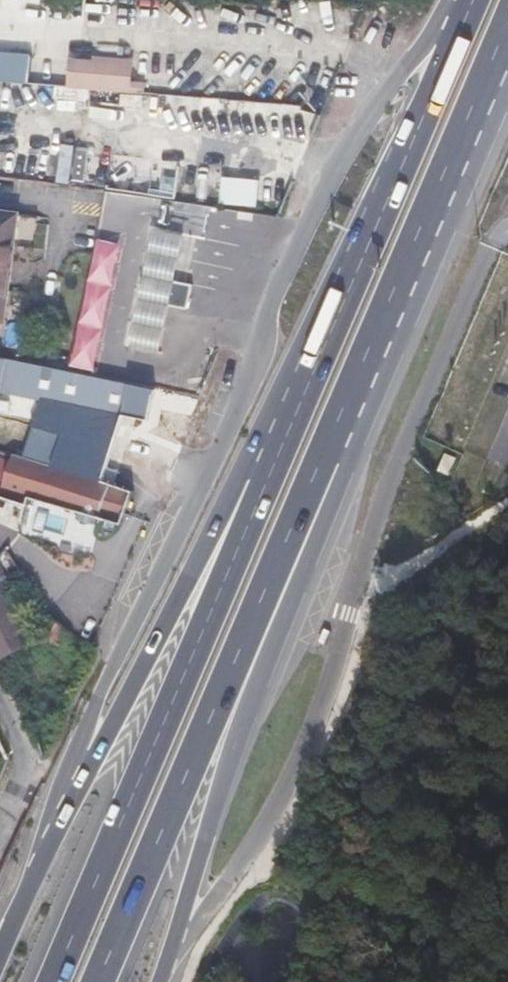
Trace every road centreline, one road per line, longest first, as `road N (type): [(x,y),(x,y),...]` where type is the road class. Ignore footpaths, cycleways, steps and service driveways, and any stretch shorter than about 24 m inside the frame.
road 1 (primary): [(98,981),(352,395)]
road 2 (primary): [(161,981),(247,712),(347,462),(352,395)]
road 3 (primary): [(277,459),(228,502),(56,831),(0,958)]
road 4 (primary): [(277,459),(54,981)]
road 5 (primary): [(475,0),(277,459)]
road 6 (primary): [(352,395),(507,30)]

